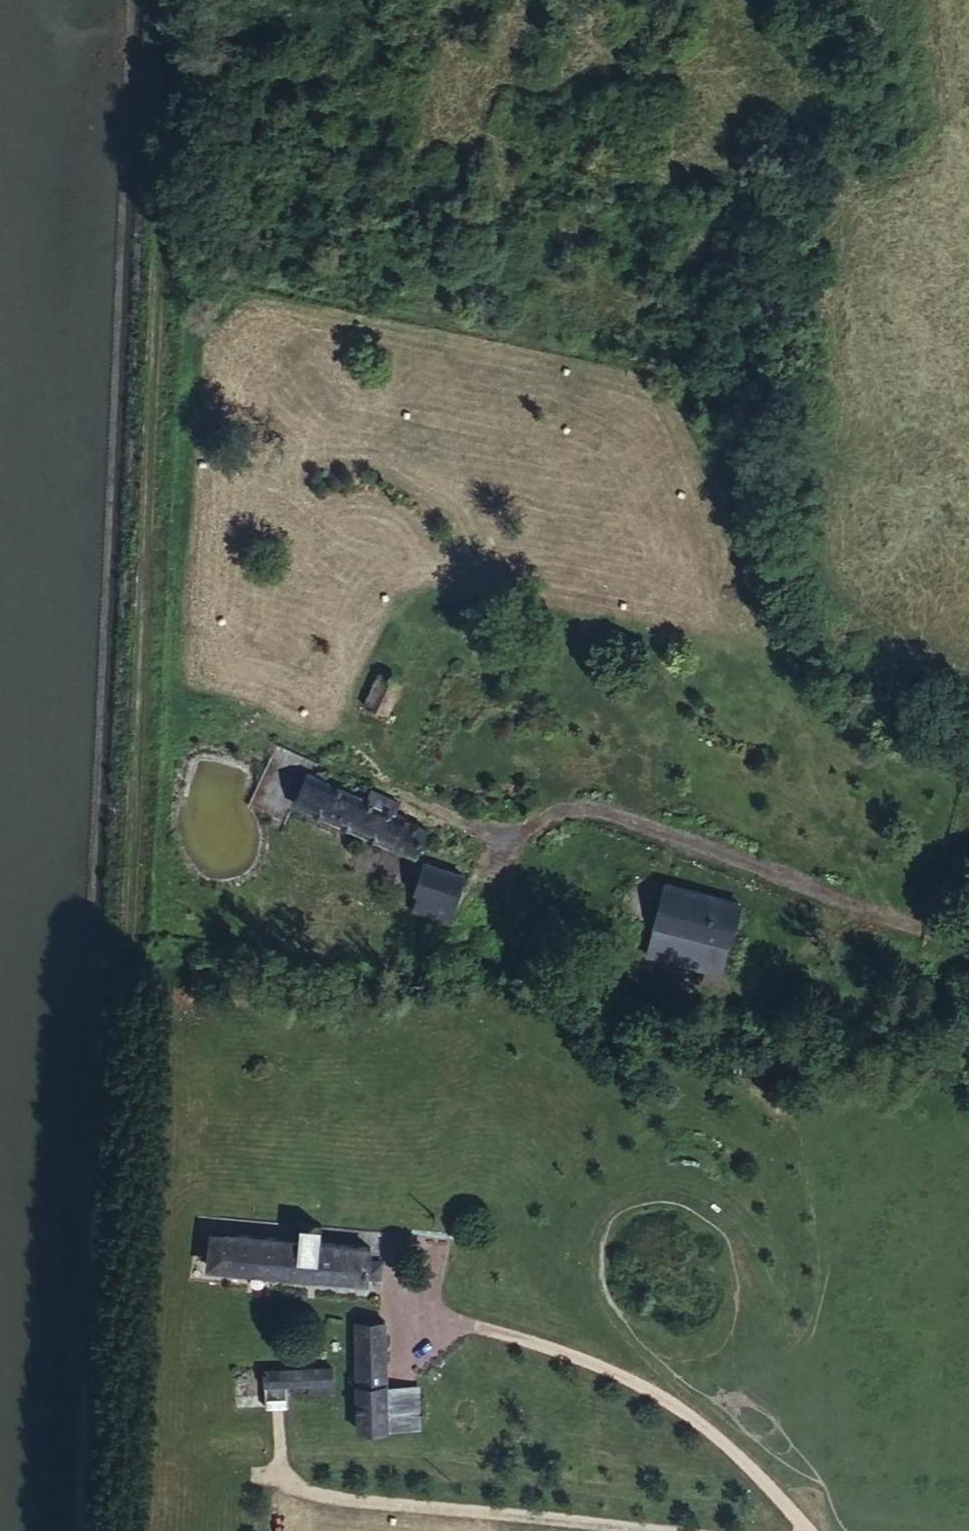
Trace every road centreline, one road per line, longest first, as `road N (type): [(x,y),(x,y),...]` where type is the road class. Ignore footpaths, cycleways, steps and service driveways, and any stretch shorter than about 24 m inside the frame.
road 1 (track): [(213,0),(214,166),(142,613),(92,1530)]

